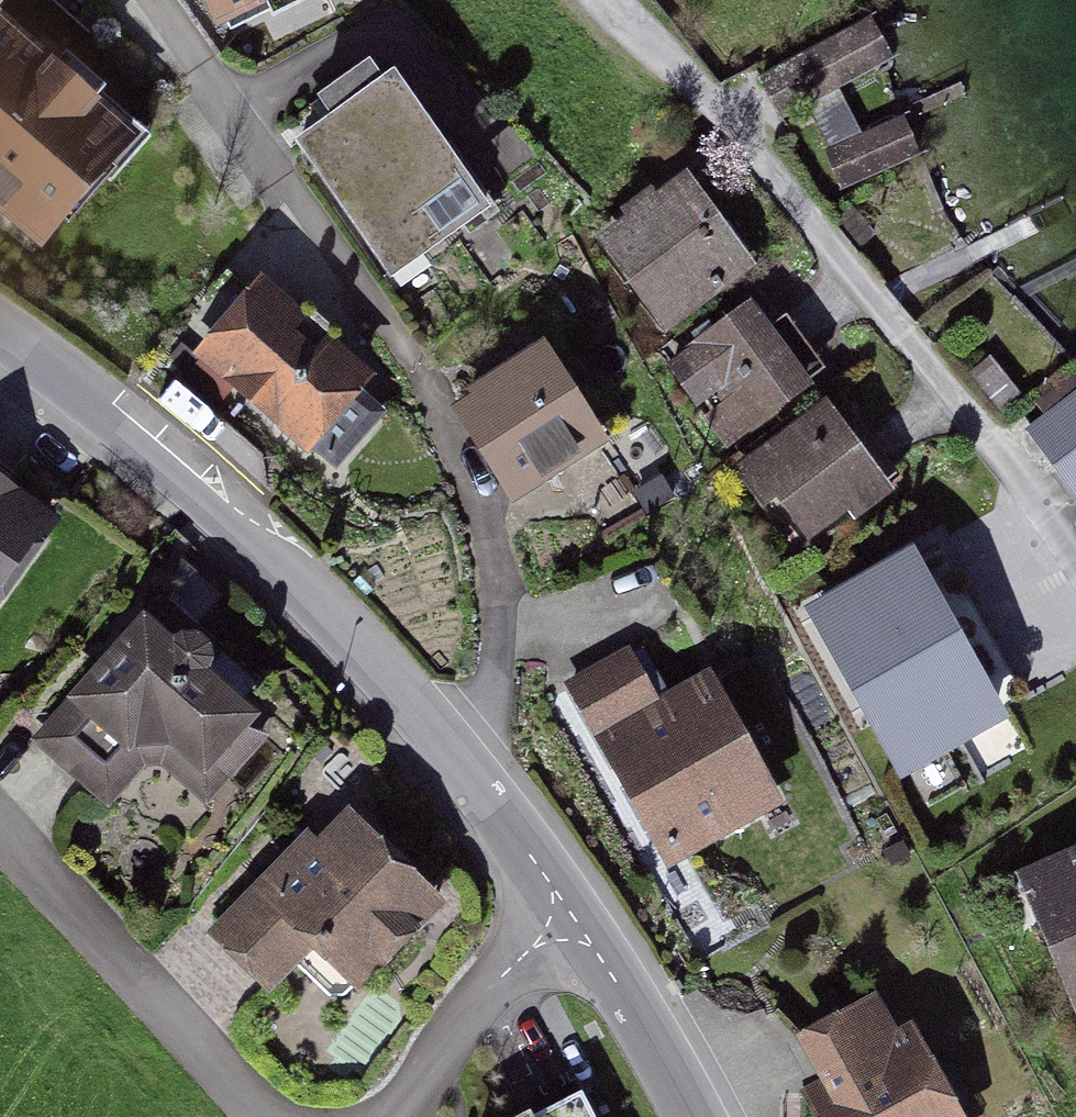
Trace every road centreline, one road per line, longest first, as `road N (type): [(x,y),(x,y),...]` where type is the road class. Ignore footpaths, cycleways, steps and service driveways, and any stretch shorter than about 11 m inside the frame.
road 1 (residential): [(145,0),(349,269),(416,368),(471,481),(495,570),(494,669),(479,713),(444,738)]
road 2 (residential): [(616,0),(710,95),(1005,457),(1075,564)]
road 3 (residential): [(0,347),(351,635),(444,738)]
road 4 (residential): [(265,1116),(0,833)]
road 5 (residential): [(561,926),(492,984),(390,1116)]
road 6 (residential): [(561,926),(601,957),(687,1116)]
road 7 (residential): [(444,738),(552,886),(561,926)]

